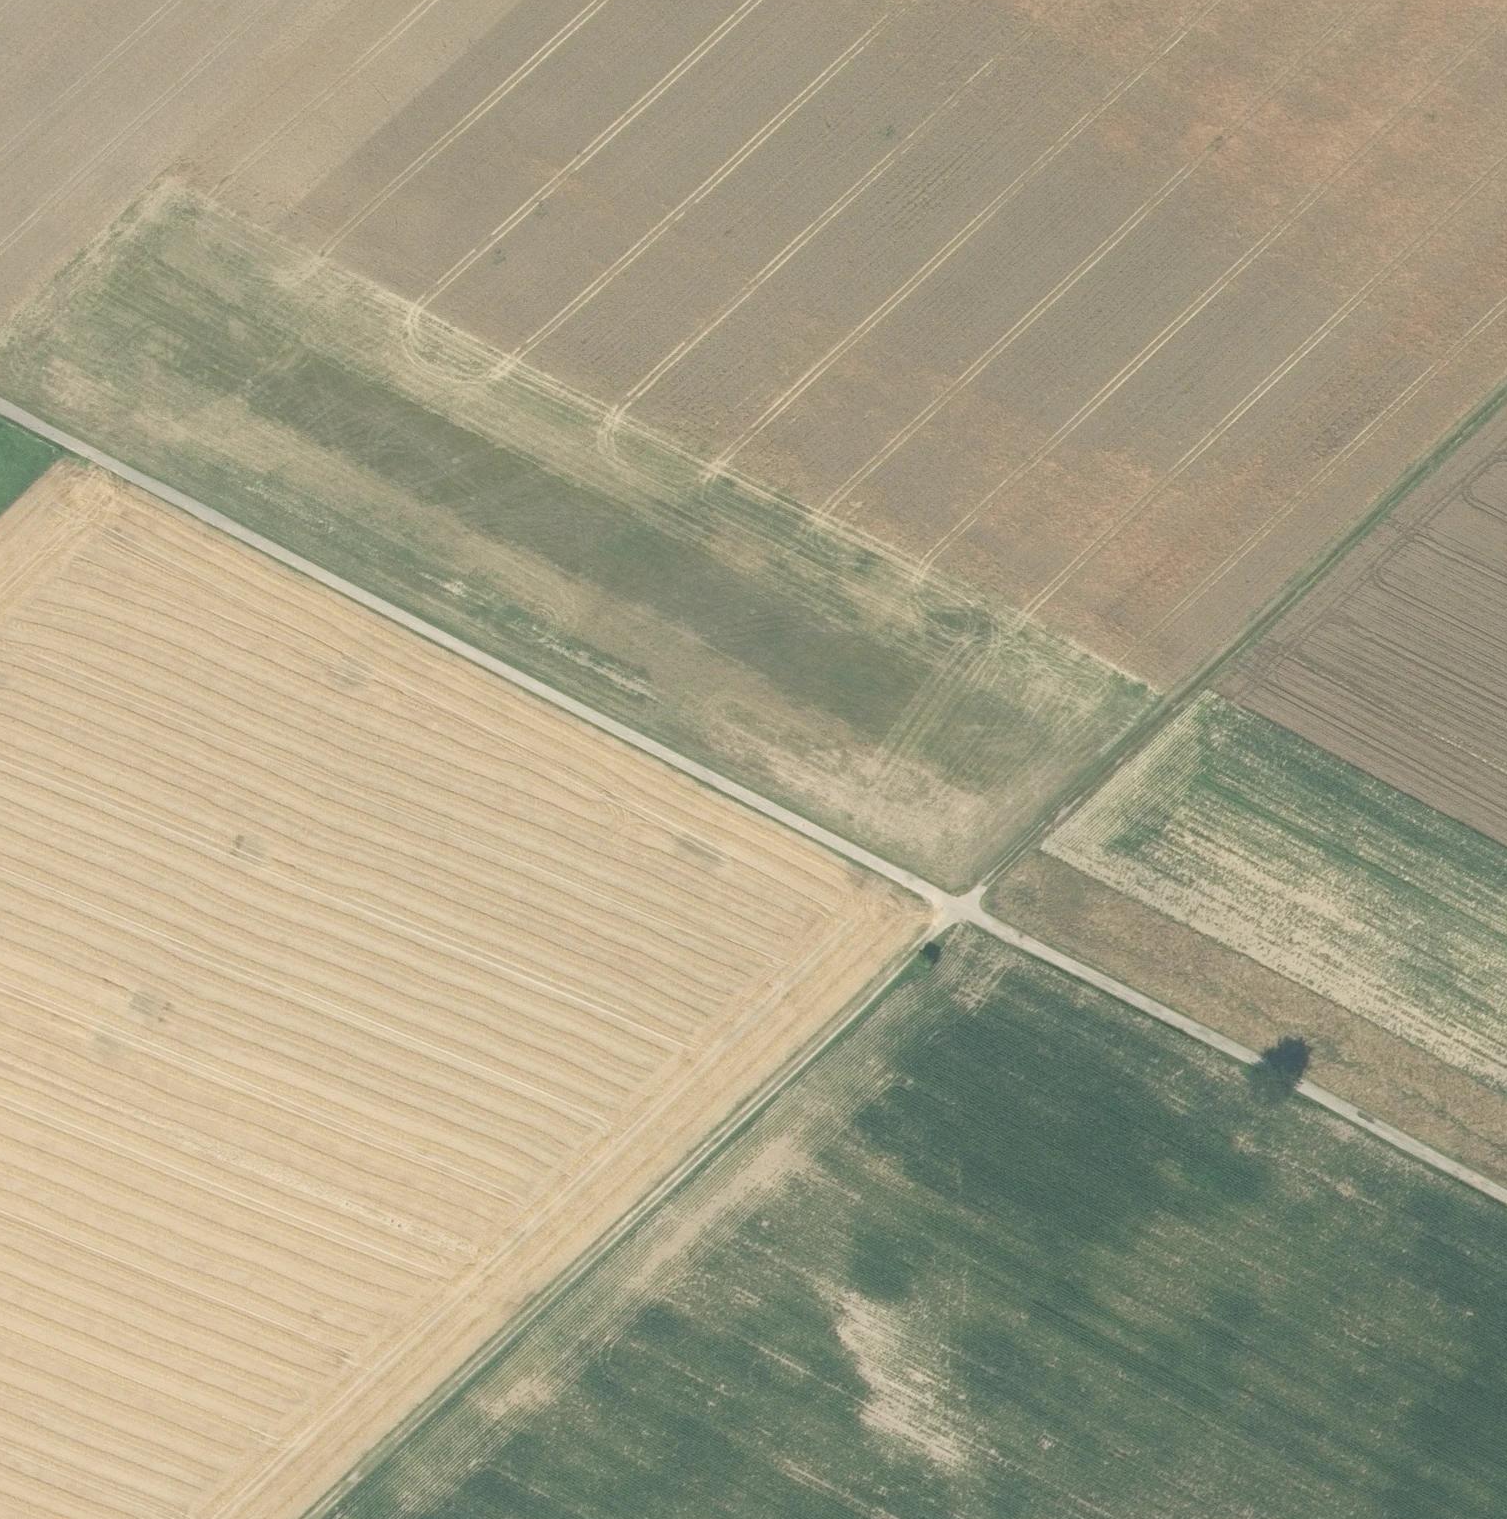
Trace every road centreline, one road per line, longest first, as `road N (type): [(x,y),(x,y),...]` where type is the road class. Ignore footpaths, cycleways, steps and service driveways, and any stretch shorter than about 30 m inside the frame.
road 1 (track): [(1506,1195),(0,404)]
road 2 (track): [(1506,396),(311,1518)]

